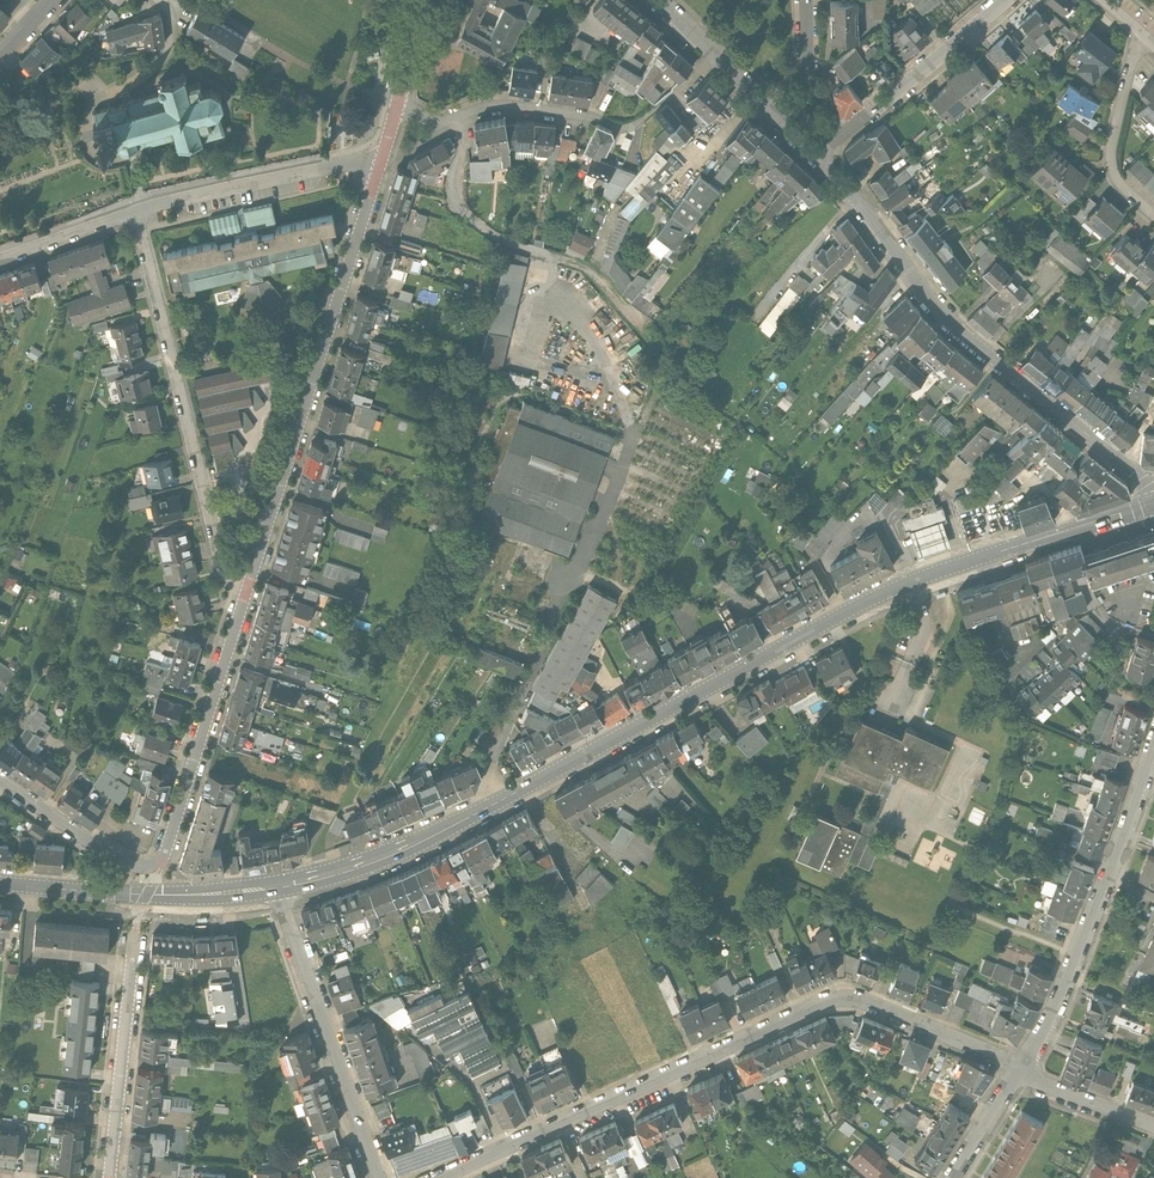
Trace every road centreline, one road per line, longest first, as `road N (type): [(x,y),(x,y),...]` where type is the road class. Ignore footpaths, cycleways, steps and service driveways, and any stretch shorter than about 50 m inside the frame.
road 1 (secondary): [(496,803),(900,587),(1153,505)]
road 2 (residential): [(442,1177),(827,999),(865,1000),(1020,1070)]
road 3 (residential): [(819,157),(954,324),(1153,491)]
road 4 (residential): [(0,780),(111,858),(143,869),(161,865),(246,592)]
road 5 (residential): [(246,592),(383,157)]
road 6 (unclassified): [(134,211),(222,569),(246,592)]
road 7 (residential): [(1153,745),(1053,1011),(1020,1070)]
road 8 (residential): [(277,885),(378,1177)]
road 9 (residential): [(457,117),(504,105),(623,124),(715,53)]
road 10 (secondary): [(0,883),(162,896),(277,885)]
road 11 (residential): [(134,211),(383,157)]
road 12 (residential): [(109,1177),(135,932)]
road 13 (residential): [(819,157),(1007,0)]
road 14 (secondary): [(277,885),(344,870),(496,803)]
road 15 (residential): [(457,117),(455,195),(463,214),(486,231),(558,256)]
road 16 (residential): [(1146,37),(1133,54),(1111,148),(1123,187),(1153,215)]
road 17 (residential): [(156,0),(171,30),(160,62),(84,111)]
road 18 (residential): [(1020,1070),(1153,1126)]
road 19 (residential): [(0,259),(134,211)]
road 20 (residential): [(529,679),(490,763),(496,803)]
road 21 (residential): [(779,116),(807,84),(805,0)]
road 22 (residential): [(1020,1070),(954,1177)]

